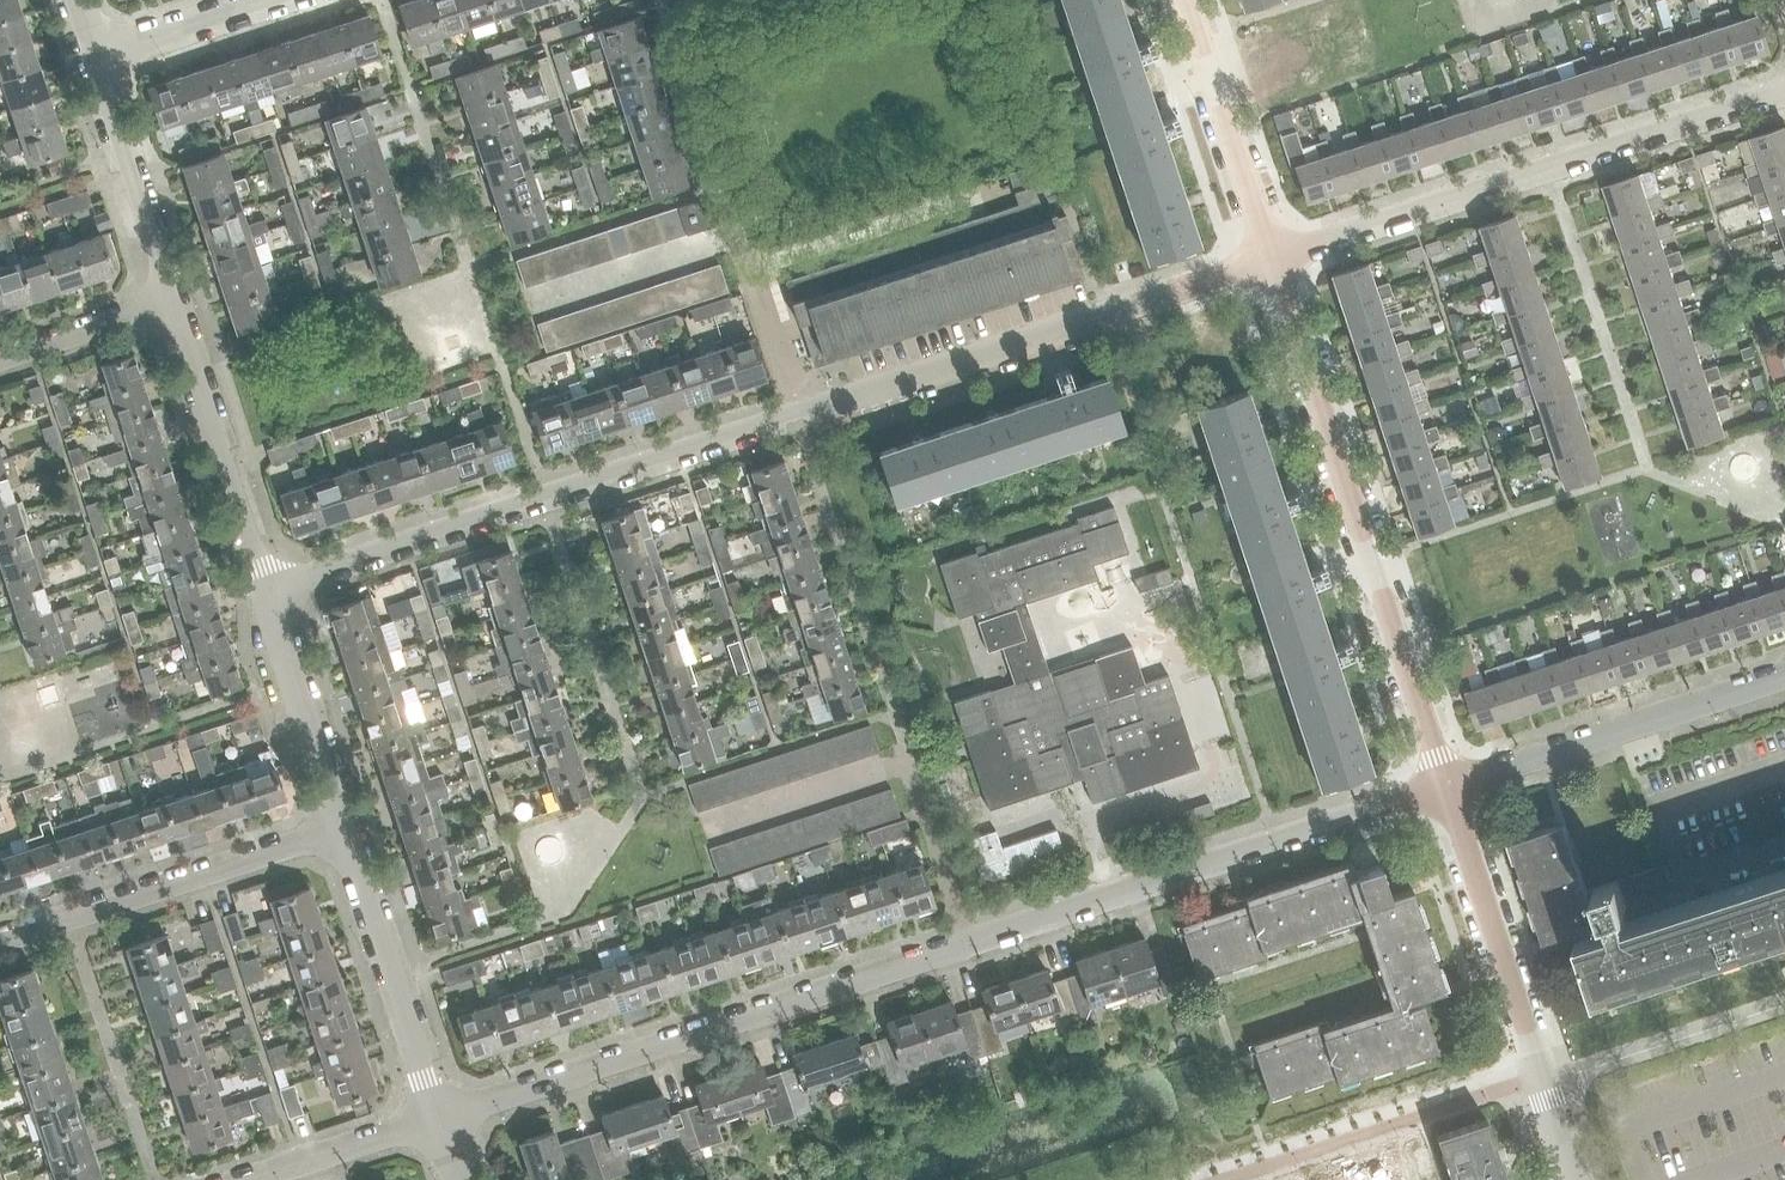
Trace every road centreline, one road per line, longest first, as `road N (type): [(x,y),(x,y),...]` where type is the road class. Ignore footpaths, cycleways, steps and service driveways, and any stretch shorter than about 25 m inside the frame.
road 1 (residential): [(437,1117),(1446,782)]
road 2 (residential): [(262,586),(1272,256)]
road 3 (residential): [(1446,782),(1272,256)]
road 4 (residential): [(1272,256),(1784,88)]
road 5 (residential): [(0,940),(341,828)]
road 6 (residential): [(1446,782),(1784,672)]
road 7 (residential): [(1221,1179),(1540,1075)]
road 8 (residential): [(1540,1075),(1446,782)]
road 9 (residential): [(437,1117),(341,828)]
road 10 (residential): [(262,586),(169,301)]
road 11 (residential): [(1272,256),(1186,0)]
road 12 (residential): [(169,301),(88,57)]
road 13 (residential): [(341,828),(262,586)]
road 14 (residential): [(242,1179),(437,1117)]
road 15 (residential): [(88,57),(259,0)]
road 16 (residential): [(0,356),(169,301)]

